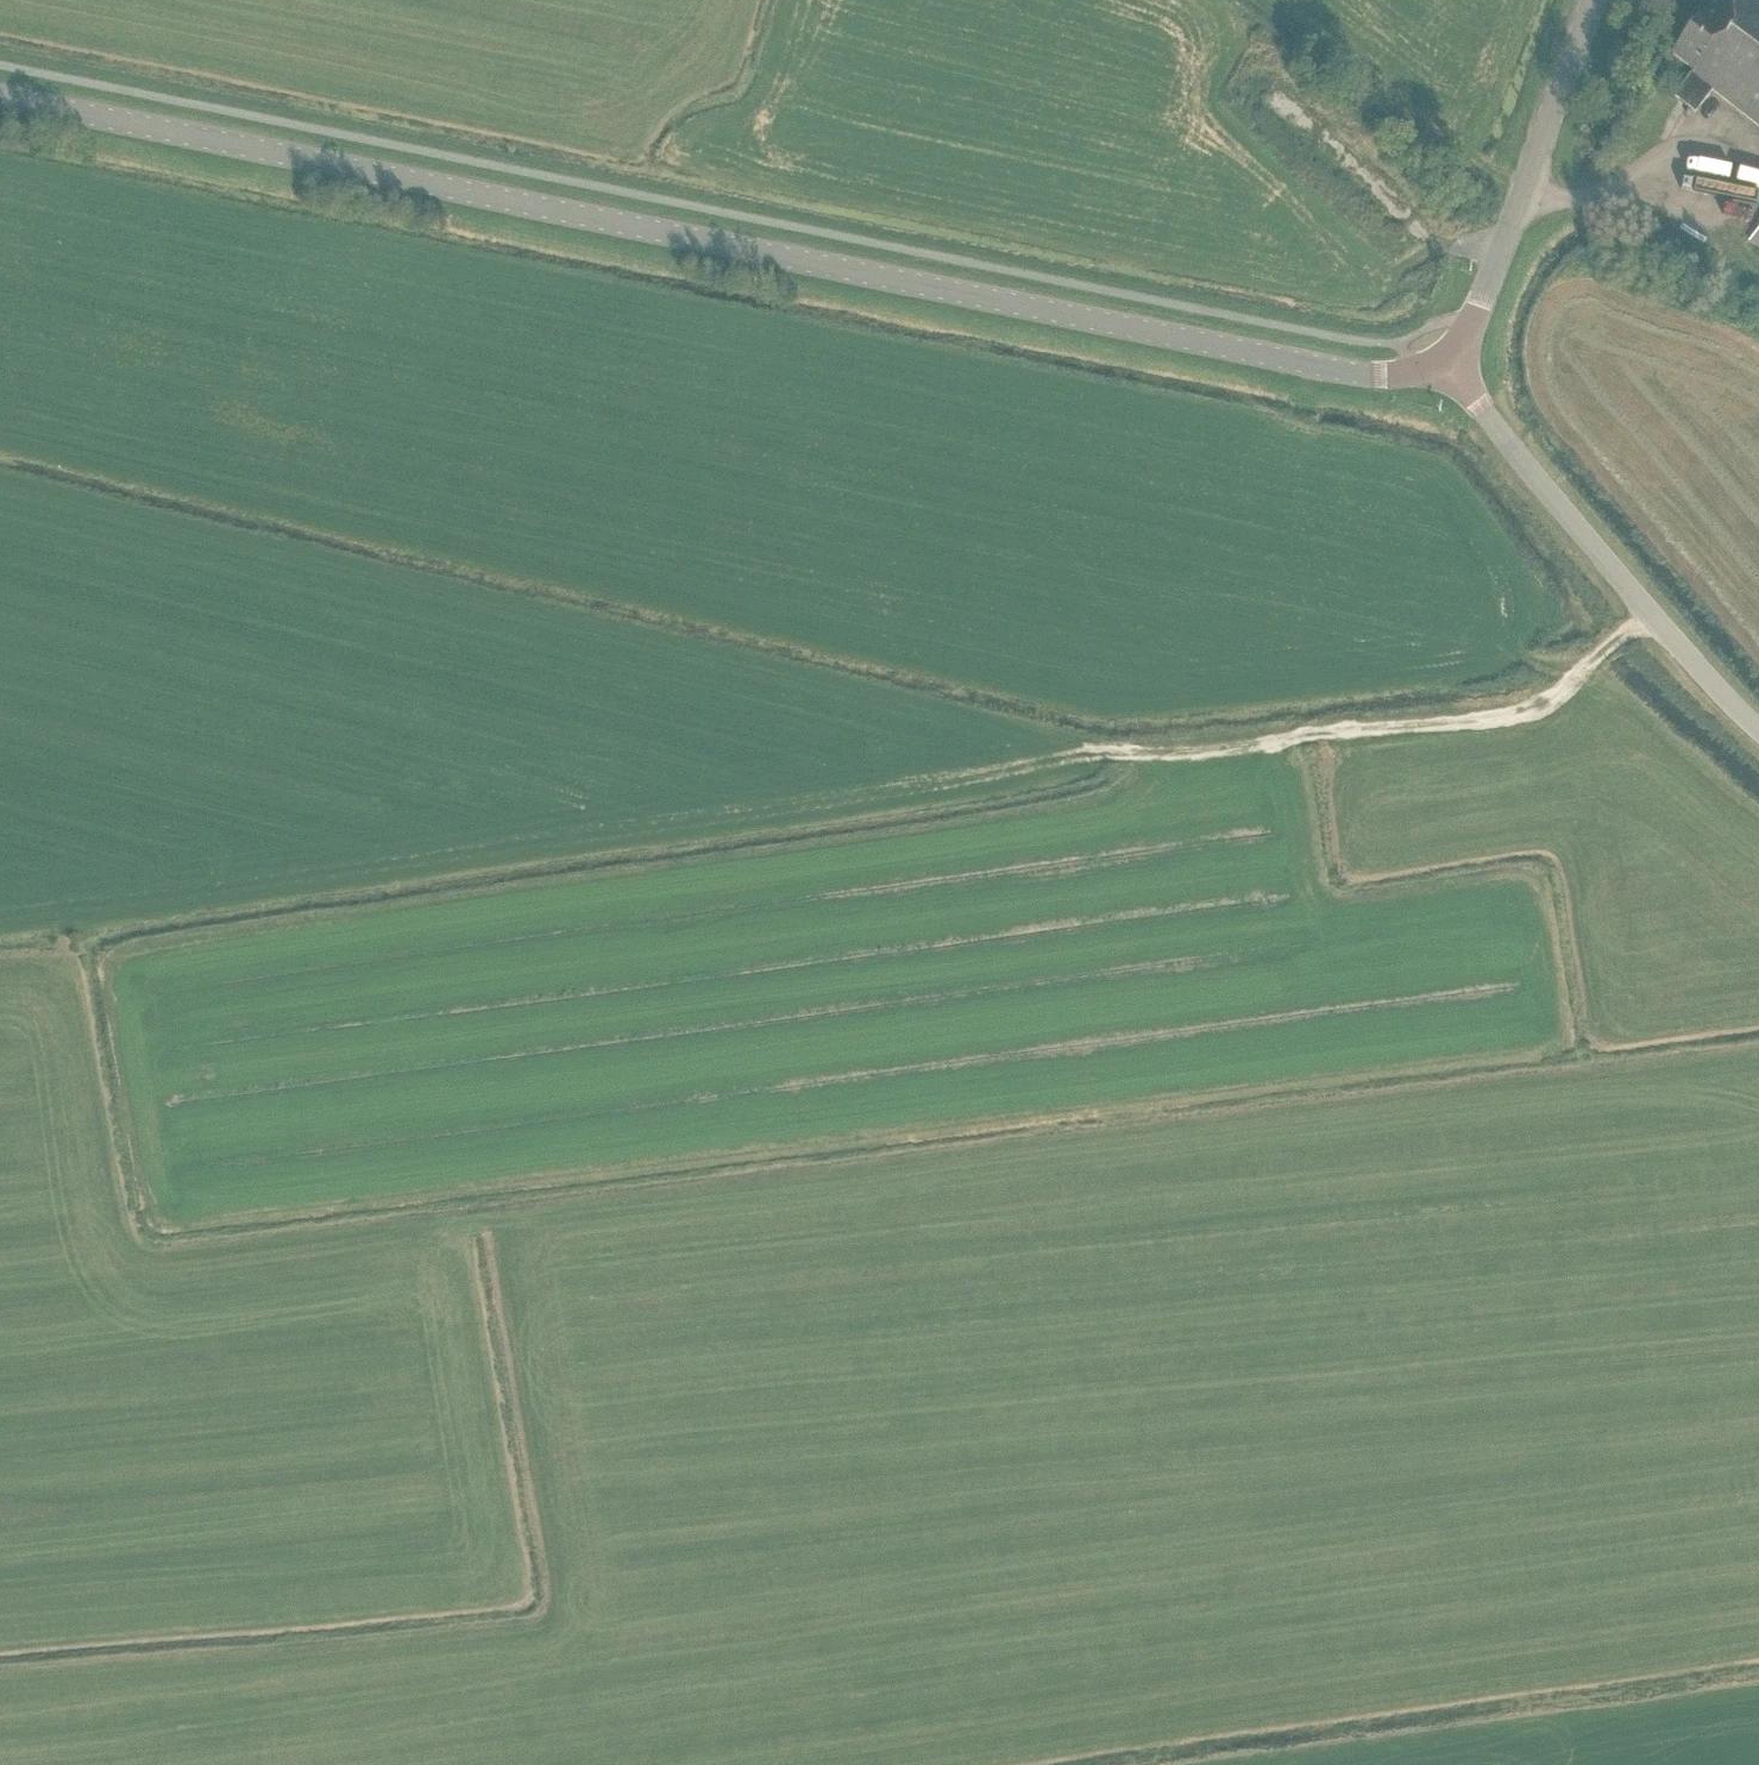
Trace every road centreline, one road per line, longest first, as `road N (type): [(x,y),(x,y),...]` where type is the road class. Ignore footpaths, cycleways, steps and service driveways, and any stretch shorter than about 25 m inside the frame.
road 1 (tertiary): [(0,96),(1342,371),(1451,366)]
road 2 (tertiary): [(1758,730),(1650,614),(1451,366)]
road 3 (tertiary): [(1451,366),(1593,0)]

